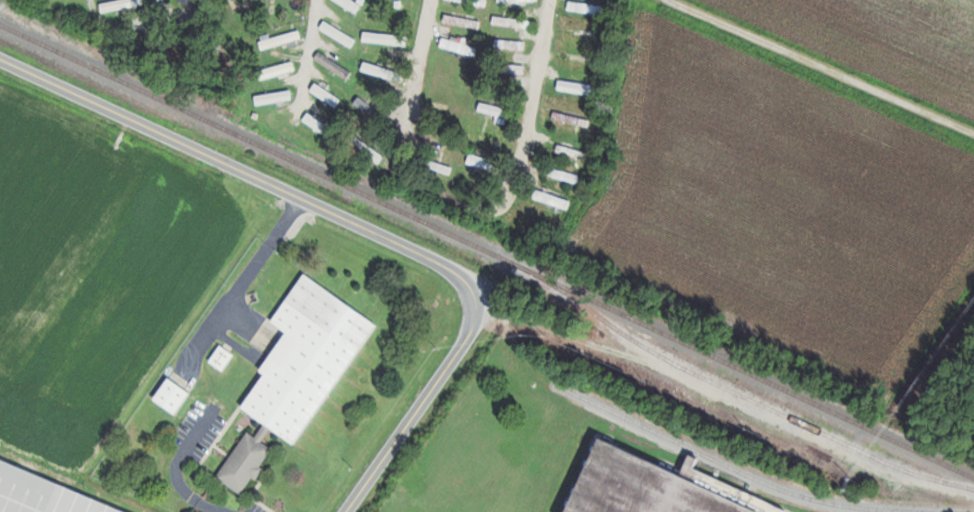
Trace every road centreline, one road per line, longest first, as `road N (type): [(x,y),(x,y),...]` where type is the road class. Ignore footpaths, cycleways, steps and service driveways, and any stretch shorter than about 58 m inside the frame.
road 1 (tertiary): [(0,56),(462,272)]
road 2 (tertiary): [(358,511),(476,336),(480,302),(462,272)]

